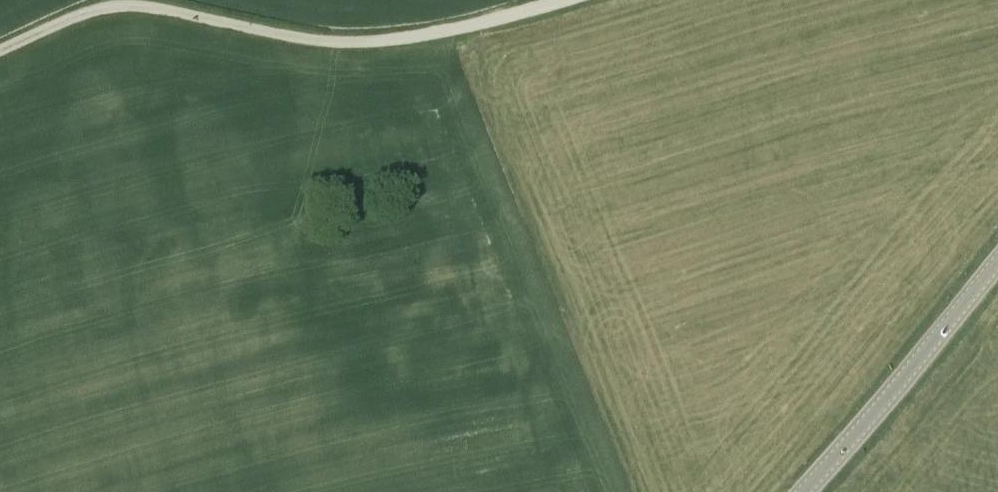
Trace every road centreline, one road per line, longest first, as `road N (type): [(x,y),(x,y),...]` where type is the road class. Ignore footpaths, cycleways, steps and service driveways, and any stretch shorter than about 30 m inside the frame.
road 1 (track): [(574,0),(447,33),(366,43),(116,8),(0,53)]
road 2 (tertiary): [(805,491),(997,263)]

